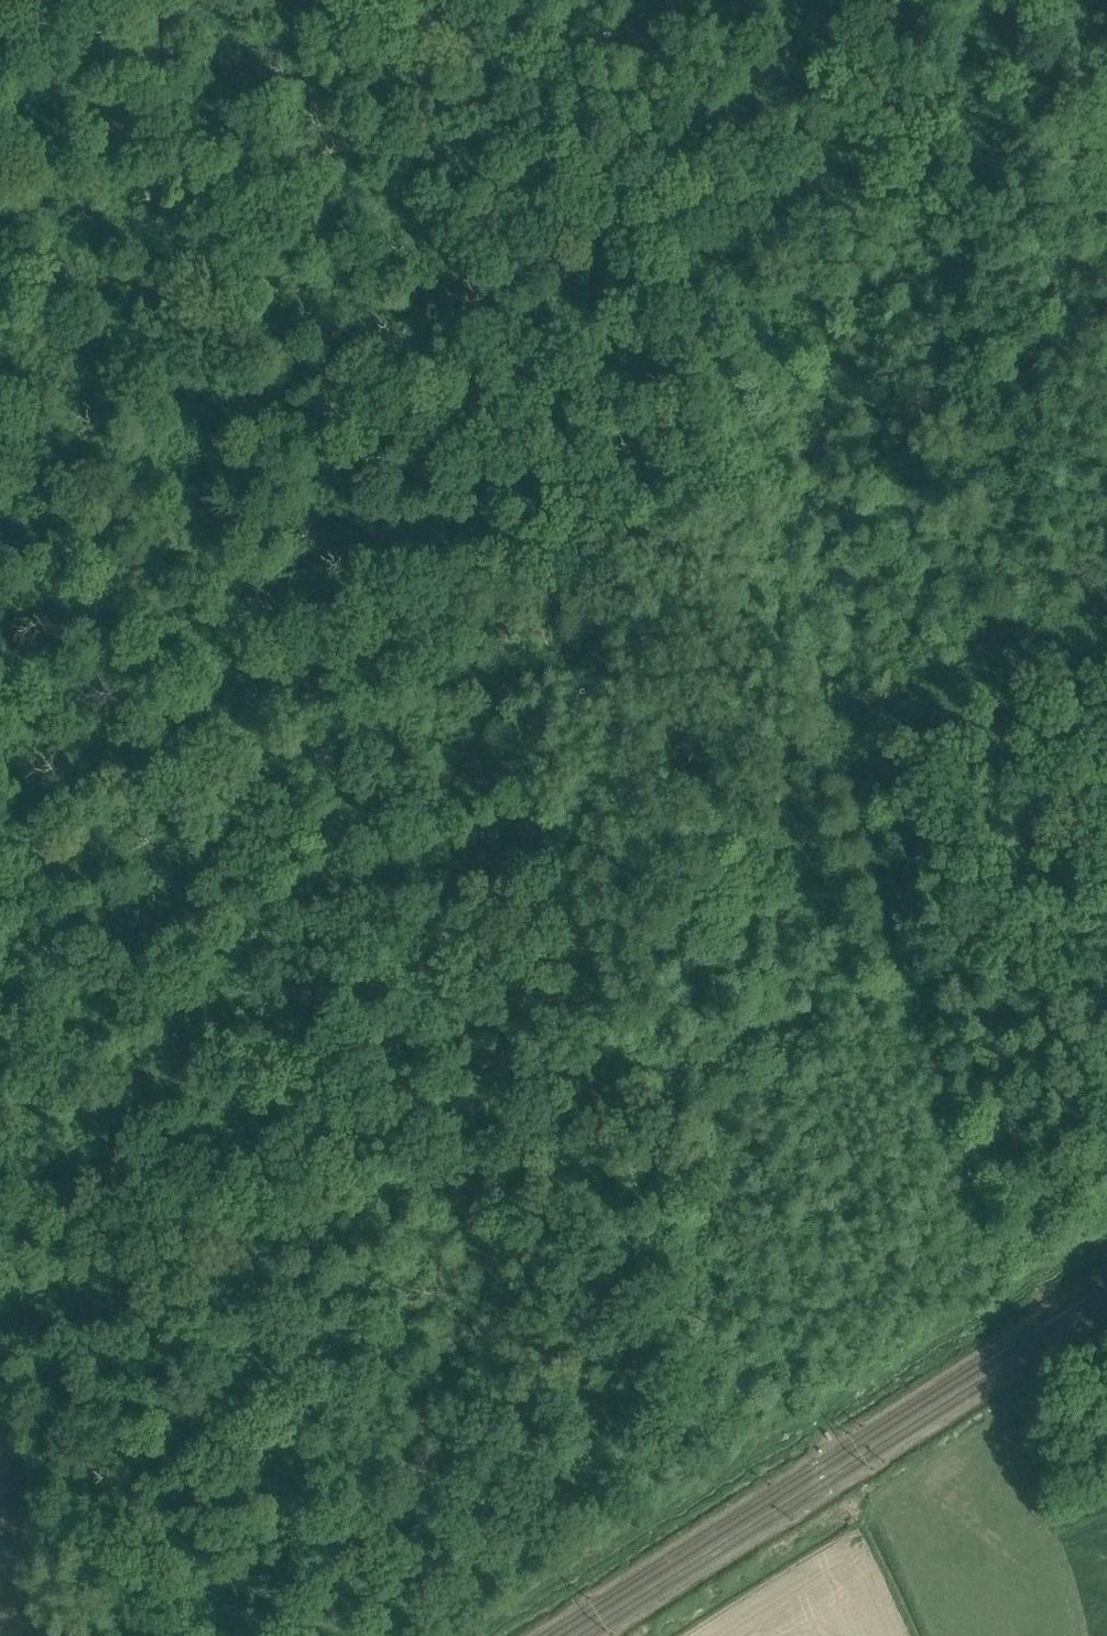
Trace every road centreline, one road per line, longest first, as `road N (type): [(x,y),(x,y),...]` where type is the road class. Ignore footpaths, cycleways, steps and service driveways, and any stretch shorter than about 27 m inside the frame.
road 1 (track): [(480,1635),(1106,1239)]

